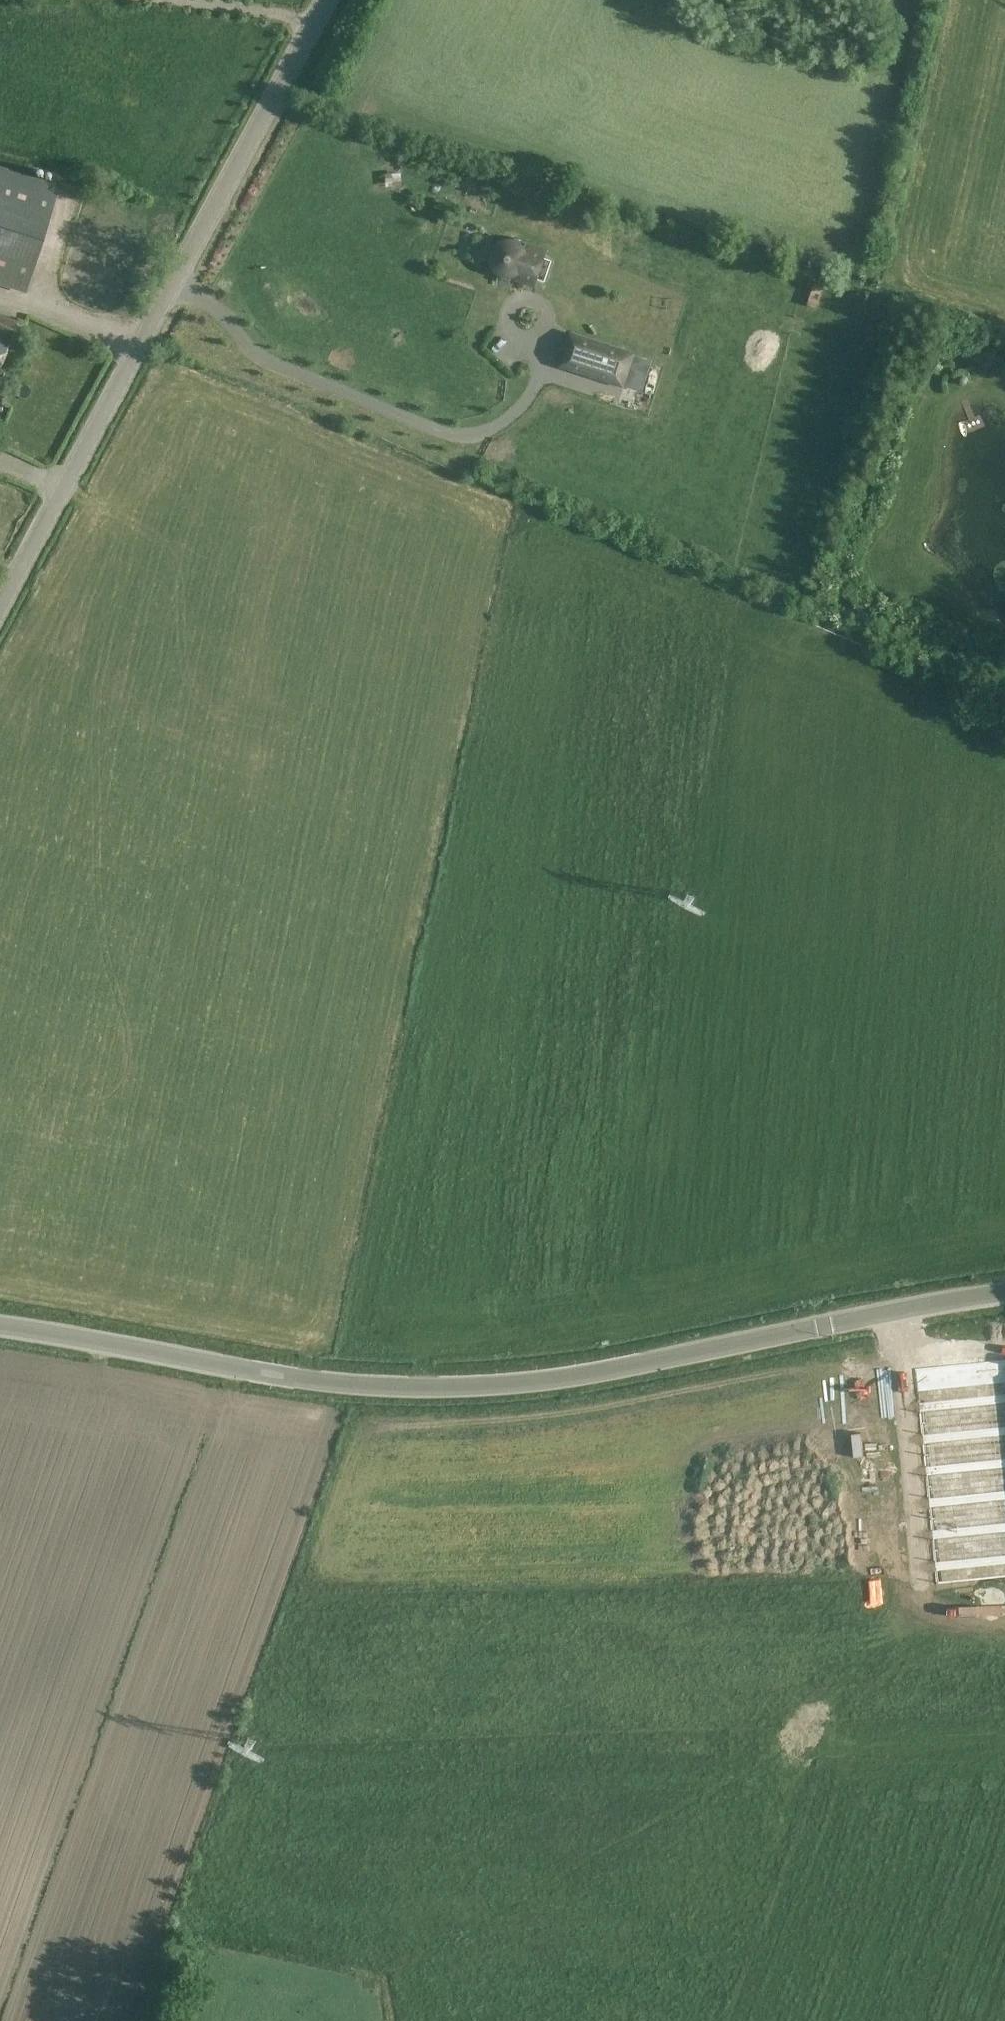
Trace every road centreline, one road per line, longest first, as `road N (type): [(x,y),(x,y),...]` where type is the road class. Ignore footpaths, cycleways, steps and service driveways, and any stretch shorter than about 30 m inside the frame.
road 1 (unclassified): [(0,1331),(315,1382),(431,1388),(706,1353),(1004,1295)]
road 2 (unclassified): [(0,616),(326,0)]

